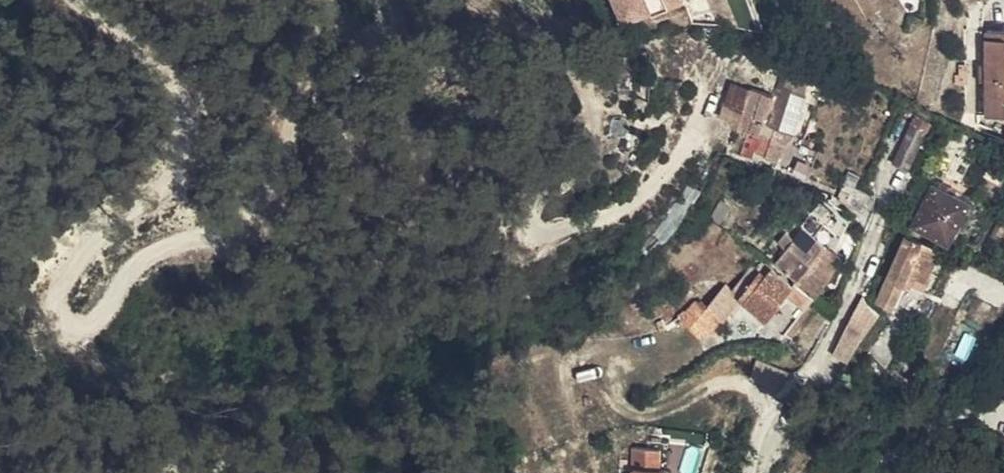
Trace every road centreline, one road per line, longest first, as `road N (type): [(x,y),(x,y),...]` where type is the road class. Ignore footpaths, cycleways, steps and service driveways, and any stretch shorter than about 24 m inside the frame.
road 1 (unclassified): [(84,0),(160,61),(191,107),(181,168),(108,224),(56,301),(60,337),(92,336),(139,263),(209,235),(258,202),(301,100),(319,0)]
road 2 (residential): [(756,472),(771,414),(826,349),(882,222)]

